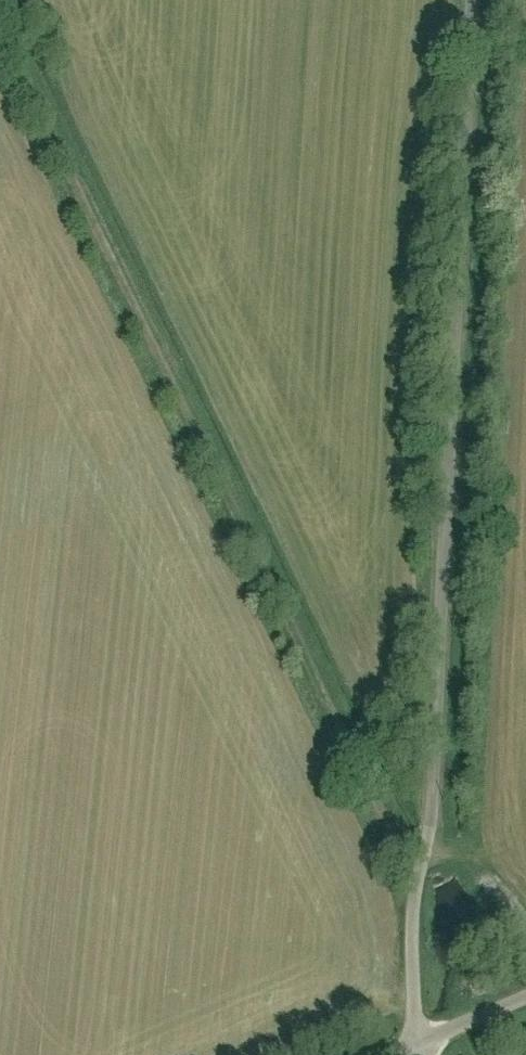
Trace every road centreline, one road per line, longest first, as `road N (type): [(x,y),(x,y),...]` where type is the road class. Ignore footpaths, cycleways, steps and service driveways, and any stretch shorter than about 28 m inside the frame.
road 1 (residential): [(417,1048),(477,0)]
road 2 (track): [(0,38),(424,929)]

